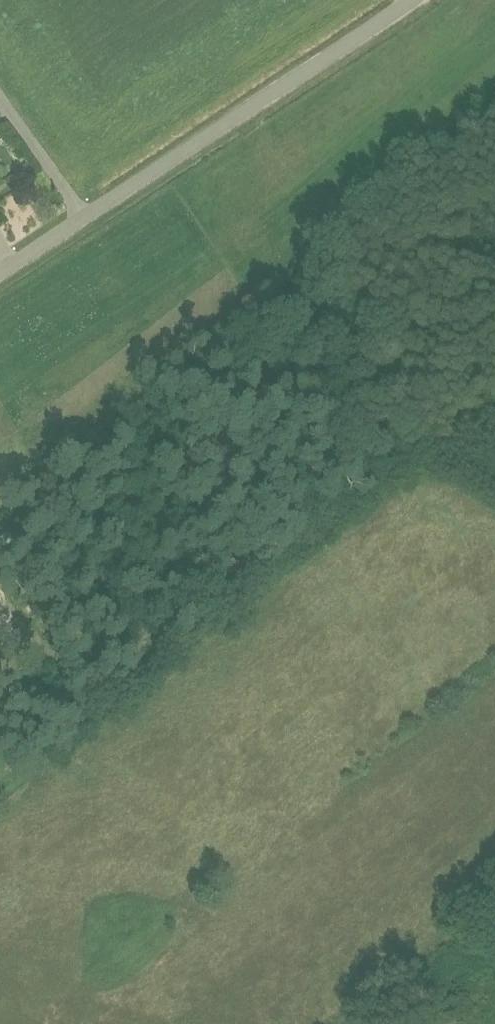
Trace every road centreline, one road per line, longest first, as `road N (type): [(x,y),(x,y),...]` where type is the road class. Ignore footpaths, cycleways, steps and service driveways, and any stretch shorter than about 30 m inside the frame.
road 1 (unclassified): [(0,269),(393,0)]

